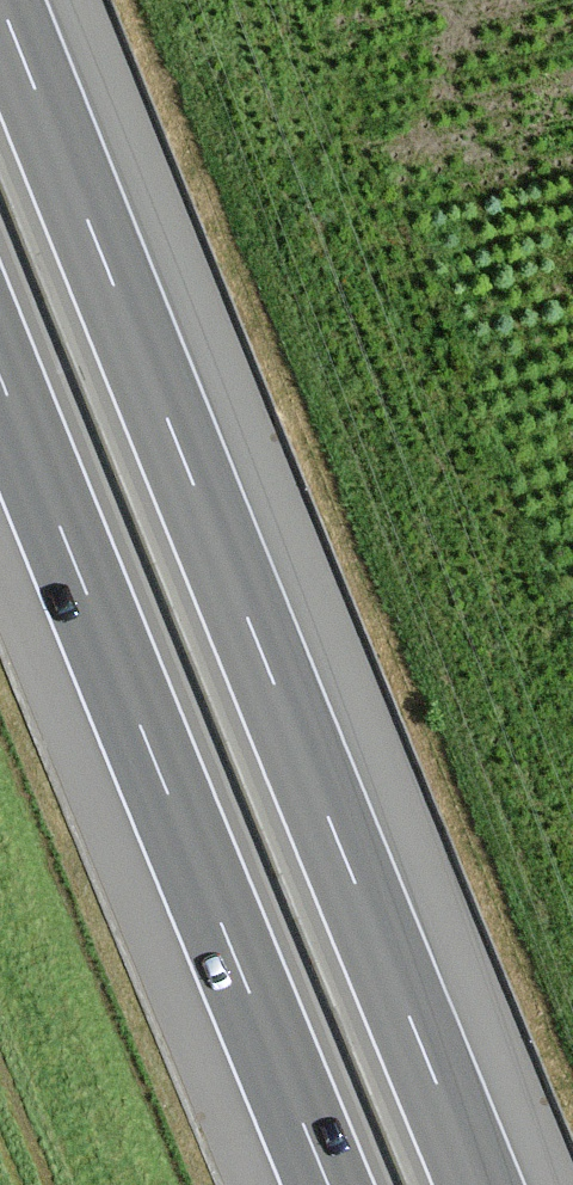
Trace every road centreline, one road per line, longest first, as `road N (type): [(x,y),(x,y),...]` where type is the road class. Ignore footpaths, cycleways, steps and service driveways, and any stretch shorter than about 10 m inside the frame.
road 1 (motorway): [(481,1184),(2,0)]
road 2 (motorway): [(0,374),(331,1184)]

